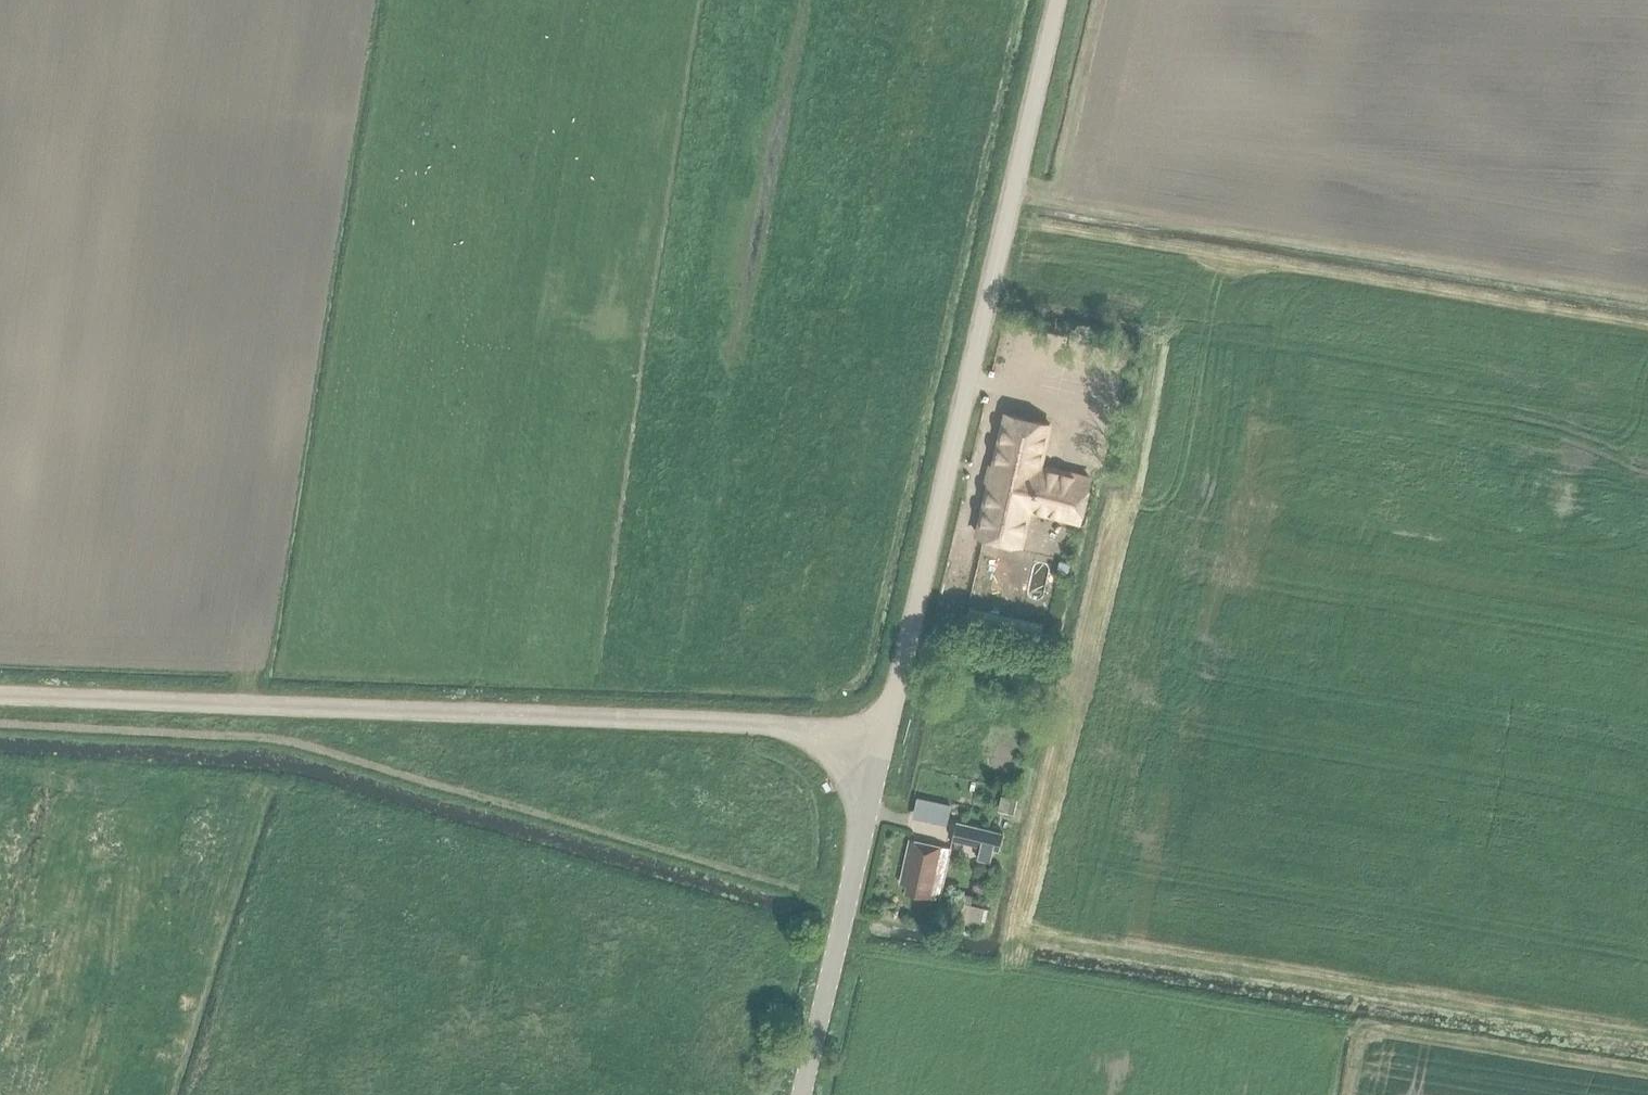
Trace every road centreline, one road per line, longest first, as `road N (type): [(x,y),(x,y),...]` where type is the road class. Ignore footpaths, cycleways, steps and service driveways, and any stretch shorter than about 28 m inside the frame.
road 1 (unclassified): [(881,745),(736,721),(0,697)]
road 2 (unclassified): [(881,745),(1056,0)]
road 3 (unclassified): [(801,1094),(881,745)]

